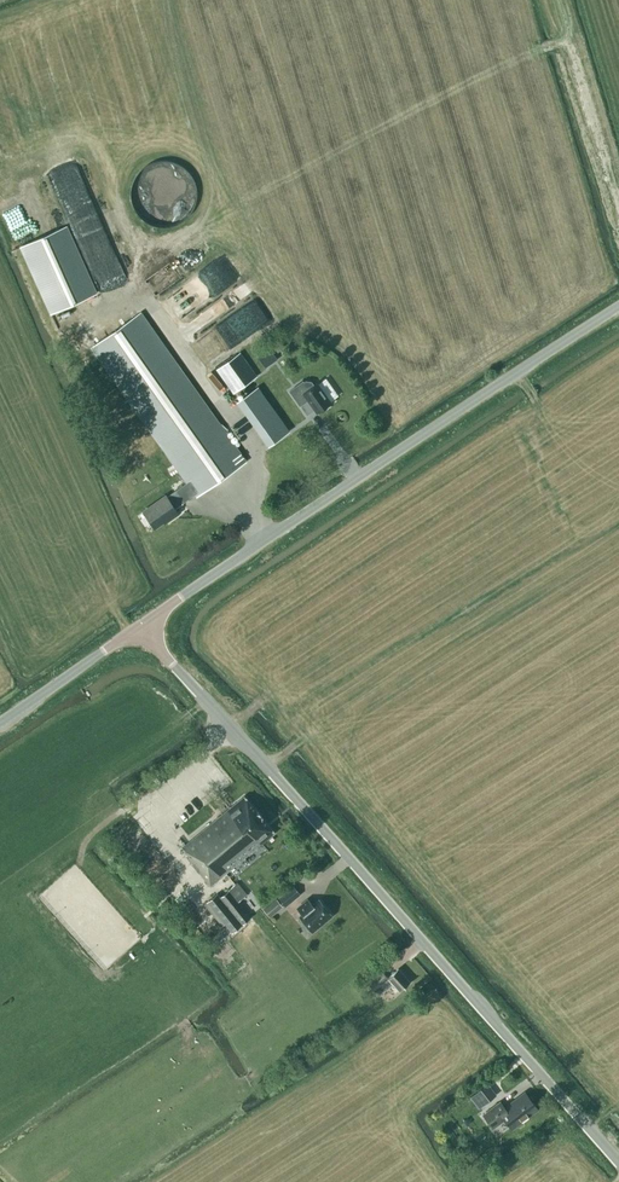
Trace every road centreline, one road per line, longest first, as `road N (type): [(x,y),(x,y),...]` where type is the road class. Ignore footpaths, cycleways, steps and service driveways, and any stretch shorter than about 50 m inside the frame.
road 1 (unclassified): [(618,1163),(140,628)]
road 2 (unclassified): [(140,628),(618,307)]
road 3 (unclassified): [(0,724),(140,628)]

